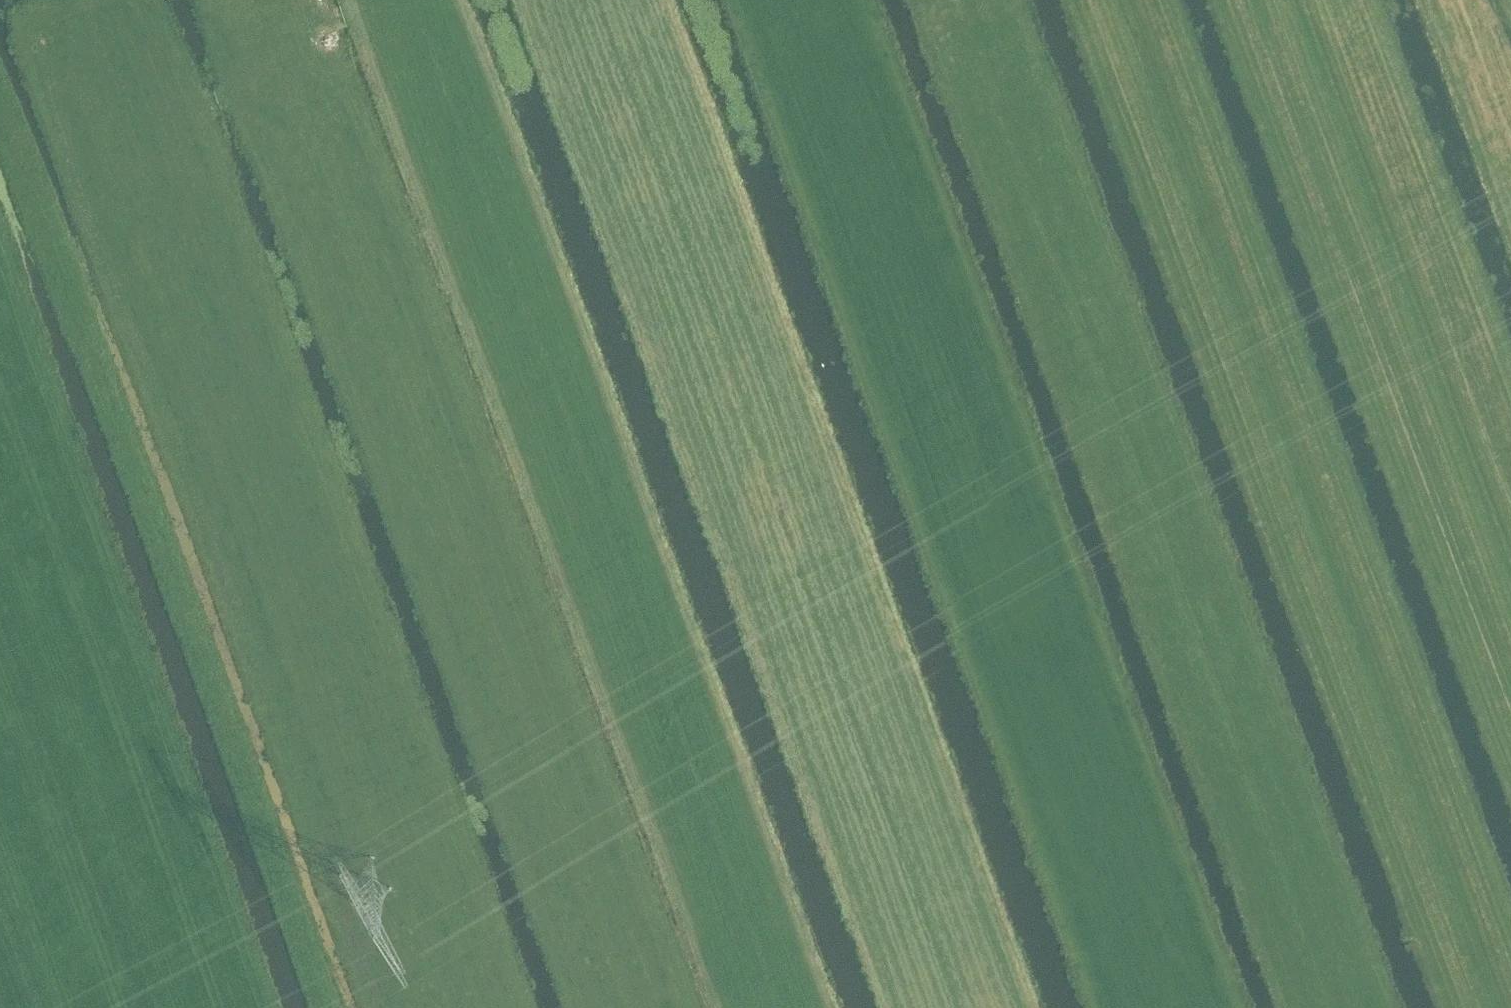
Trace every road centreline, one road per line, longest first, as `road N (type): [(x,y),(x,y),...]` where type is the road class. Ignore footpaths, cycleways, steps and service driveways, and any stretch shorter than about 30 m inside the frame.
road 1 (track): [(355,0),(731,1007)]
road 2 (track): [(43,192),(0,71)]

